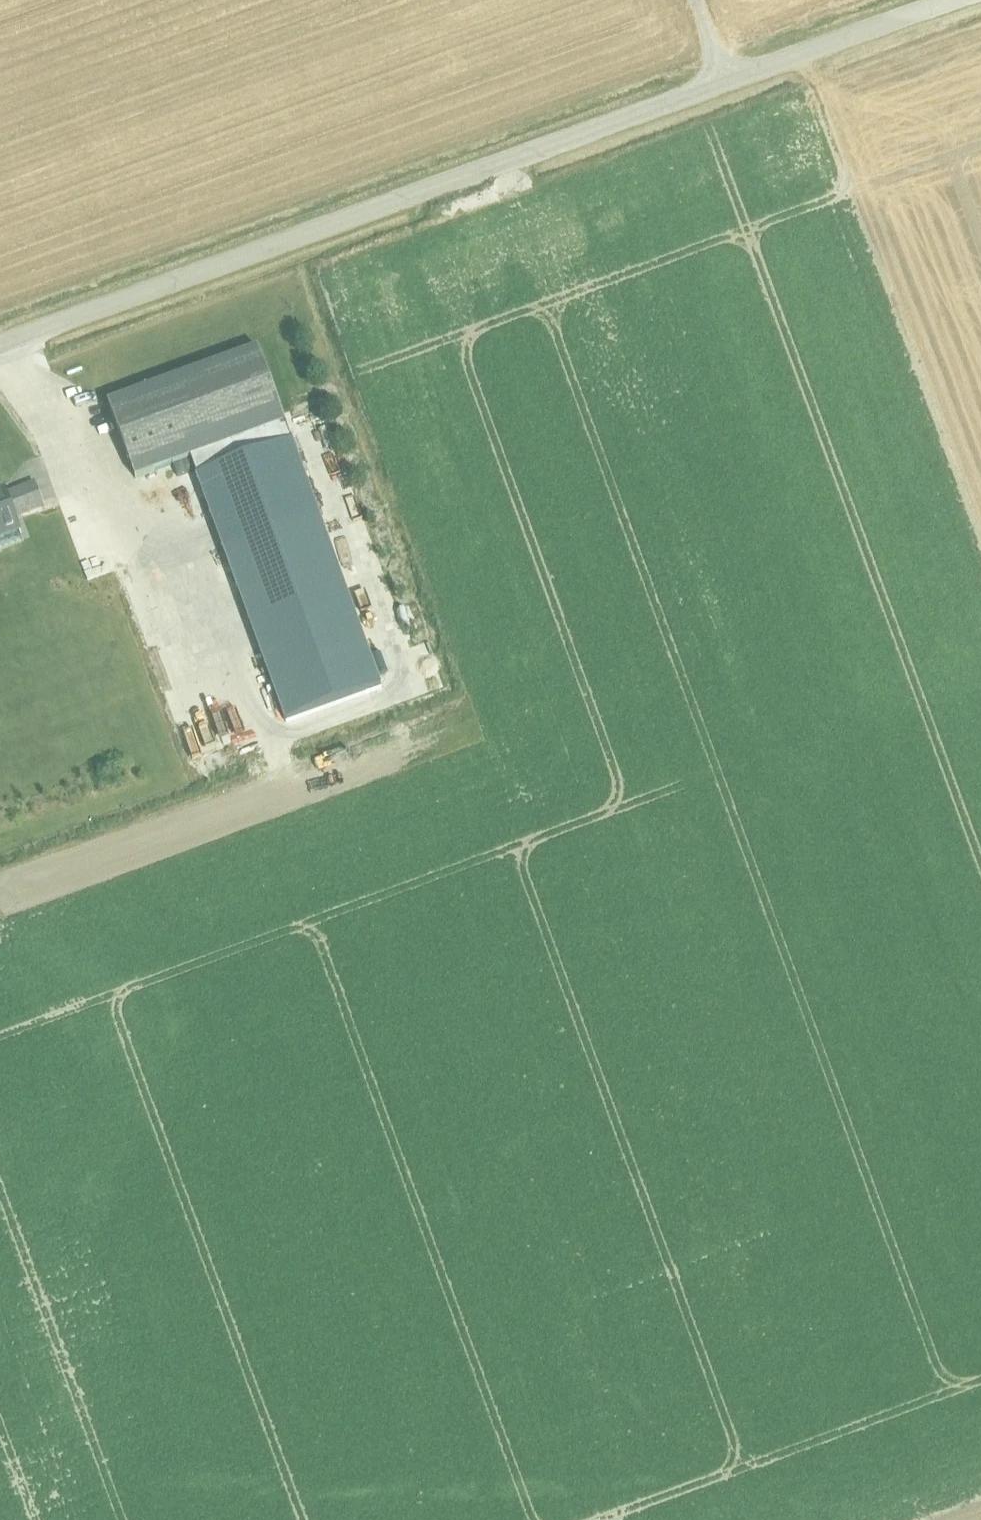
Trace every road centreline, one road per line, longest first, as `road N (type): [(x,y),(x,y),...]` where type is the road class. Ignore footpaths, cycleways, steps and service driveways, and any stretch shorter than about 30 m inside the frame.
road 1 (tertiary): [(0,344),(954,0)]

